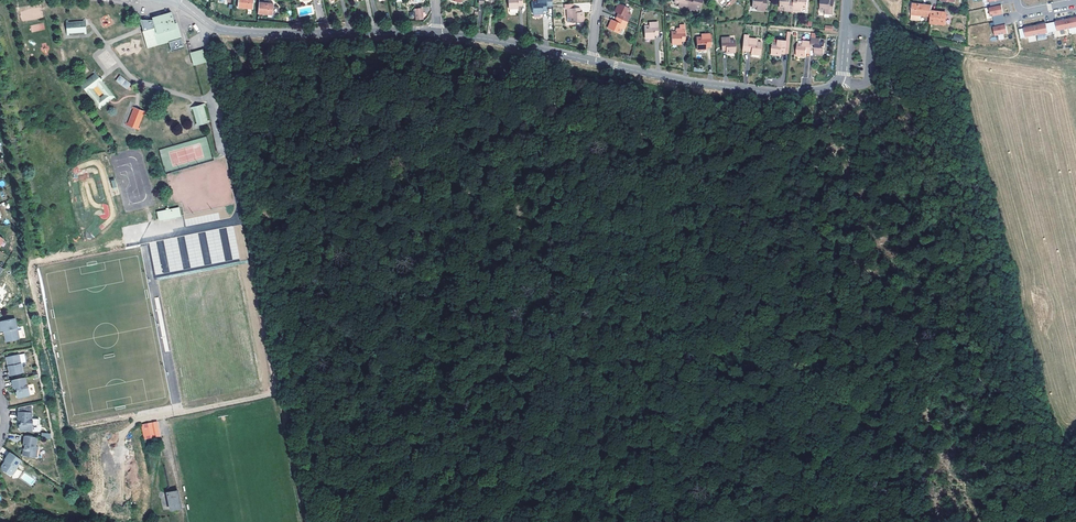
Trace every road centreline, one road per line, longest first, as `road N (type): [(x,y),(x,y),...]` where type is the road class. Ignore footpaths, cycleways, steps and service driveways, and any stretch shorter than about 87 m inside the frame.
road 1 (track): [(227,48),(331,122),(407,121),(480,102),(565,109),(665,142),(757,162),(801,161)]
road 2 (track): [(459,107),(477,521)]
road 3 (track): [(573,521),(554,108)]
road 4 (track): [(358,122),(377,521)]
road 5 (track): [(654,138),(670,521)]
road 6 (residential): [(591,61),(694,84),(786,94),(826,90),(840,80),(847,0)]
road 7 (residential): [(176,0),(229,32),(438,33)]
road 8 (residential): [(438,33),(591,61)]

